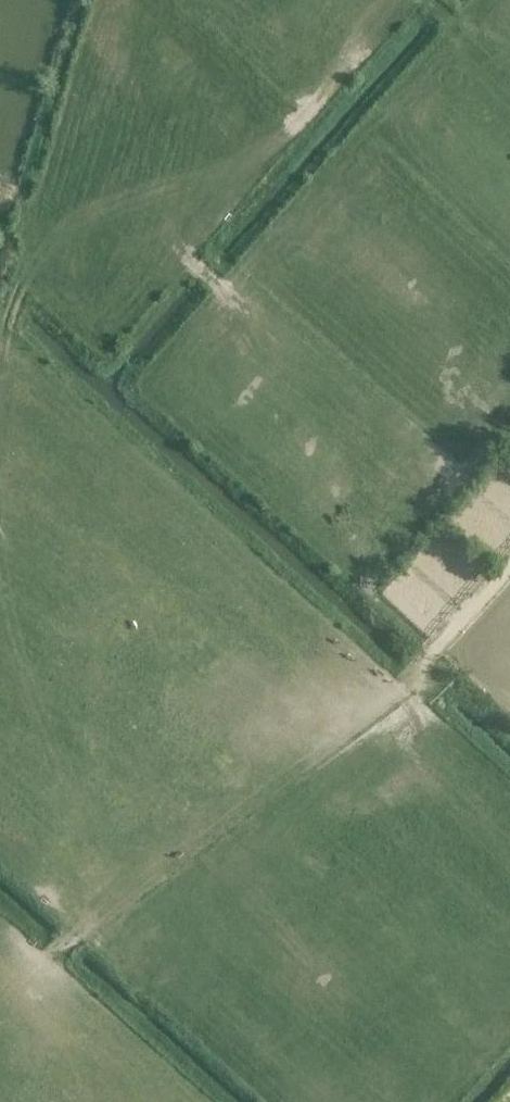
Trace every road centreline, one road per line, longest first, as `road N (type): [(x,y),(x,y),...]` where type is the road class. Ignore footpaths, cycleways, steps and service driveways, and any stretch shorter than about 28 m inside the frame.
road 1 (track): [(19,981),(397,691),(509,567)]

